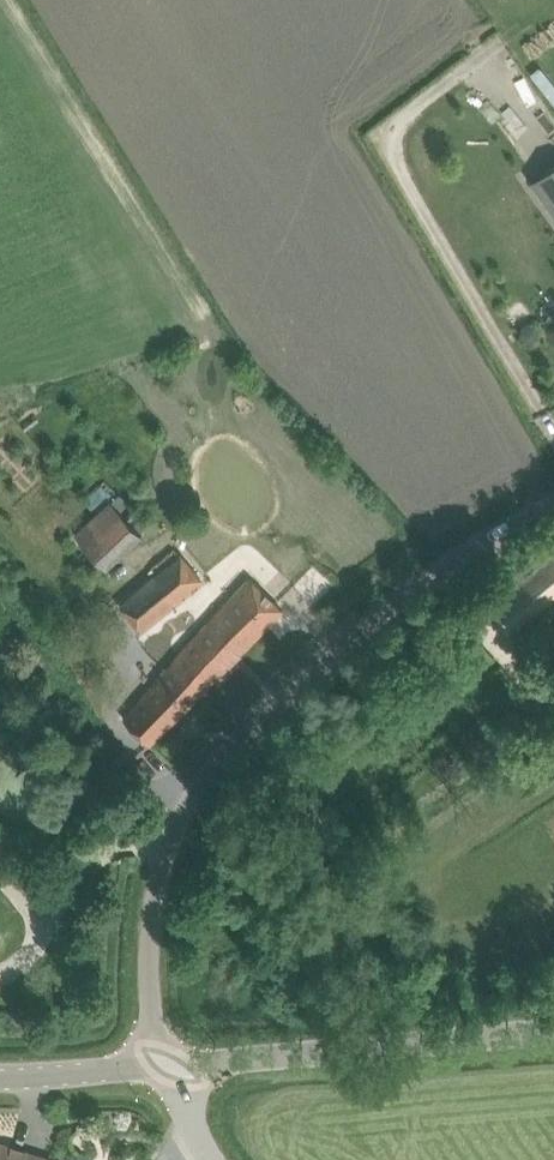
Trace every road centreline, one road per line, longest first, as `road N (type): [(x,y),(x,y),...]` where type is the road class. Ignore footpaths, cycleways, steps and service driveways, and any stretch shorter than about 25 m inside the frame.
road 1 (unclassified): [(169,1071),(152,1001),(151,923),(164,852),(193,793),(328,655),(409,589),(553,499)]
road 2 (unclassified): [(553,1035),(169,1071)]
road 3 (unclassified): [(169,1071),(0,1080)]

